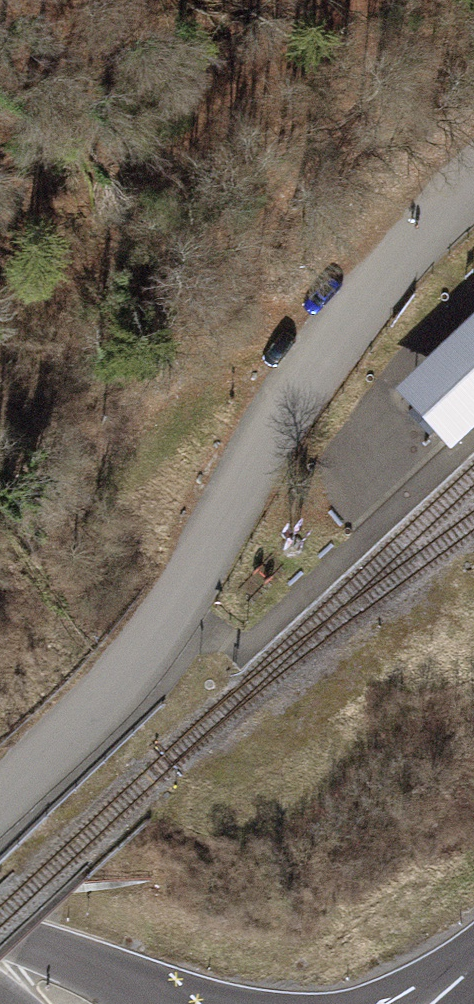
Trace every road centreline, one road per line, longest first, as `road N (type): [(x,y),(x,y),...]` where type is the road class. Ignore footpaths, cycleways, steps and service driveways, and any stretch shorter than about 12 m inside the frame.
road 1 (unclassified): [(0,798),(129,673),(293,393),(398,249),(473,171)]
road 2 (track): [(339,0),(207,86)]

